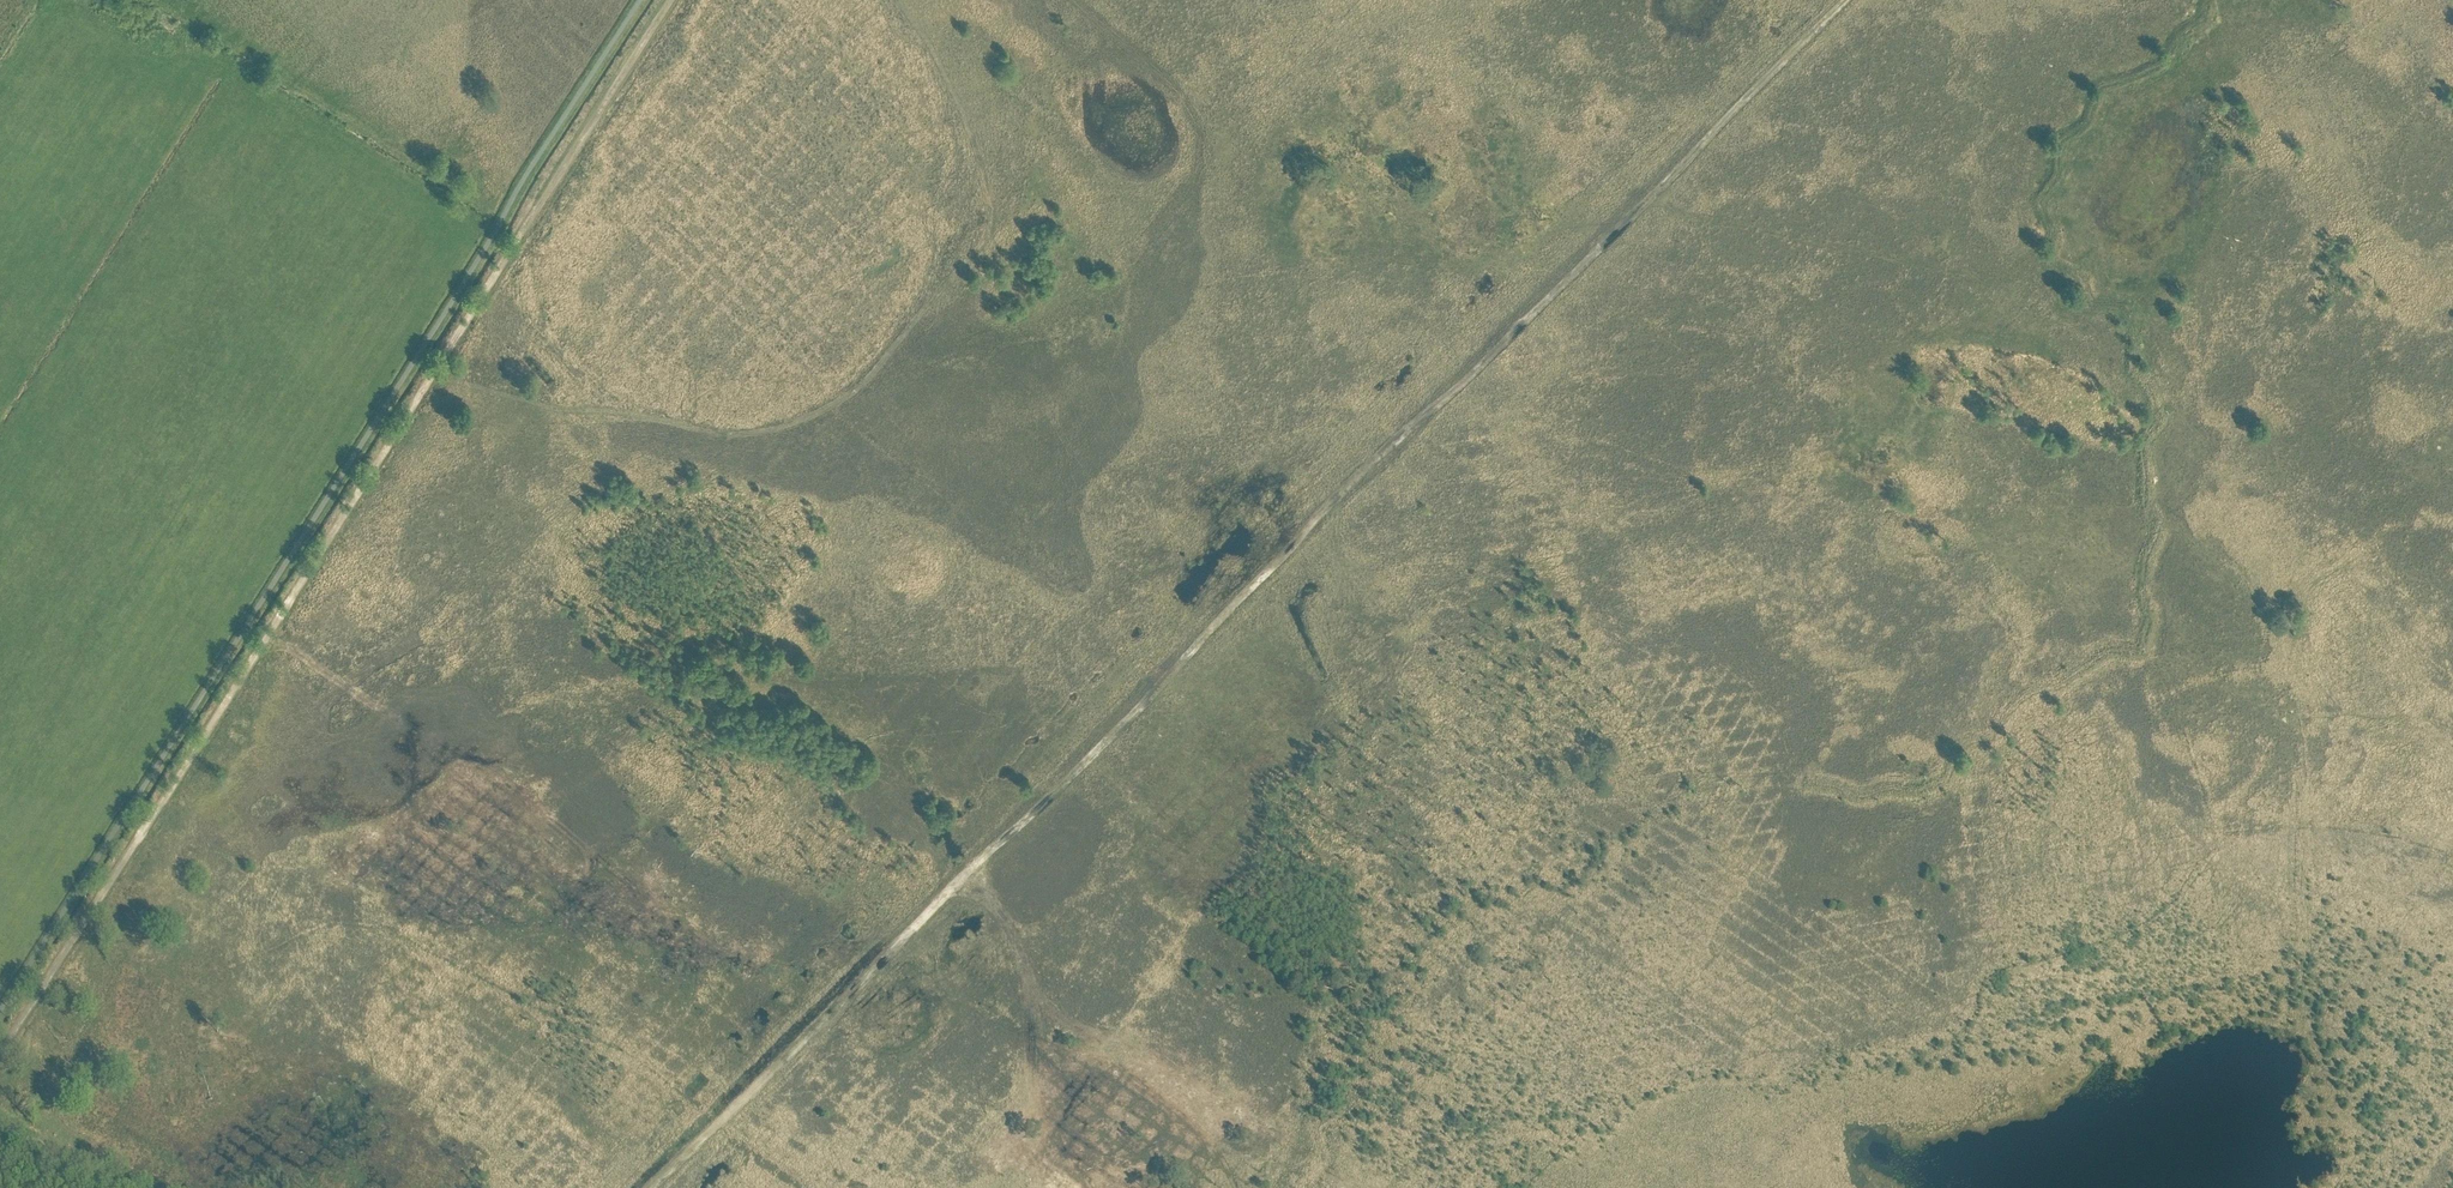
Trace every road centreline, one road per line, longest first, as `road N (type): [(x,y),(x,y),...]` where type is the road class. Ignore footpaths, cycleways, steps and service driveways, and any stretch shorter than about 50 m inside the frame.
road 1 (track): [(651,1187),(1158,691),(1330,501),(1472,375),(1846,0)]
road 2 (track): [(0,1055),(669,0)]
road 3 (track): [(114,1187),(0,1120)]

